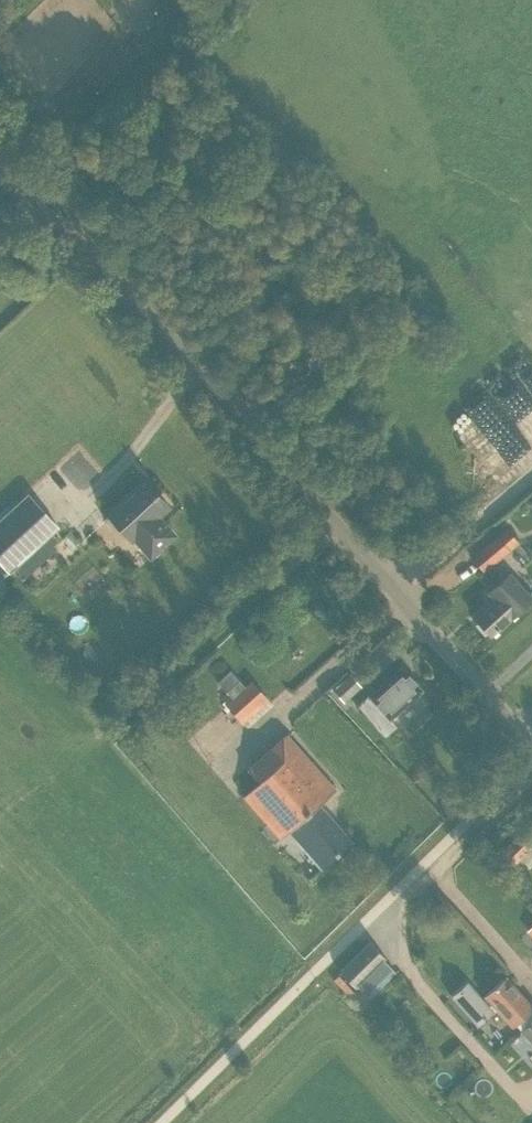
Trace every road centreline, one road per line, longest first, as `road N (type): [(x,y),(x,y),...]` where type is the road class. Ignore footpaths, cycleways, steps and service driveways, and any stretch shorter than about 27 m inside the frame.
road 1 (unclassified): [(531,745),(0,151)]

